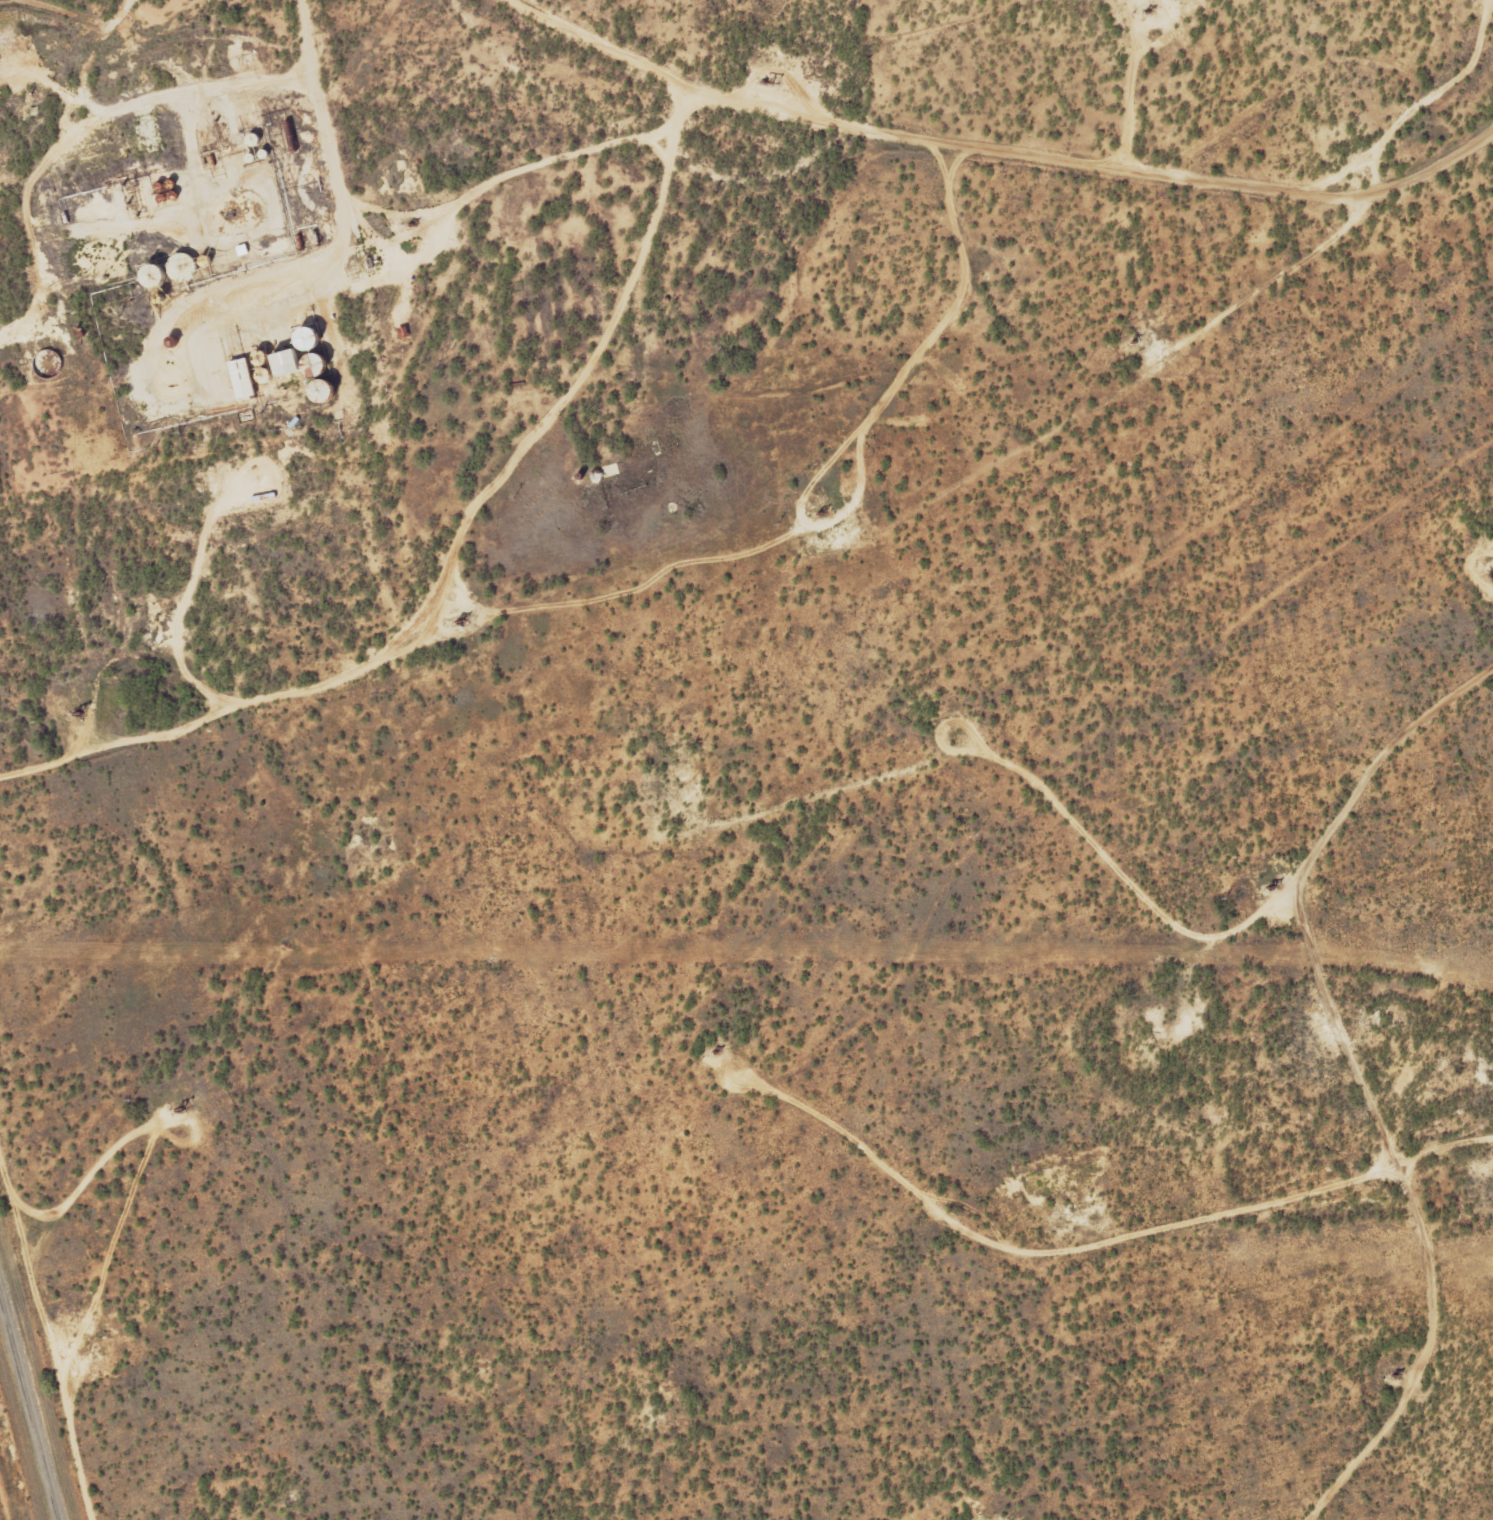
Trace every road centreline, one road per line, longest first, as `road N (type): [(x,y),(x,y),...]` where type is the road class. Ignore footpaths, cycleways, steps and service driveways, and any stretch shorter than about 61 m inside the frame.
road 1 (residential): [(0,1251),(72,1519)]

